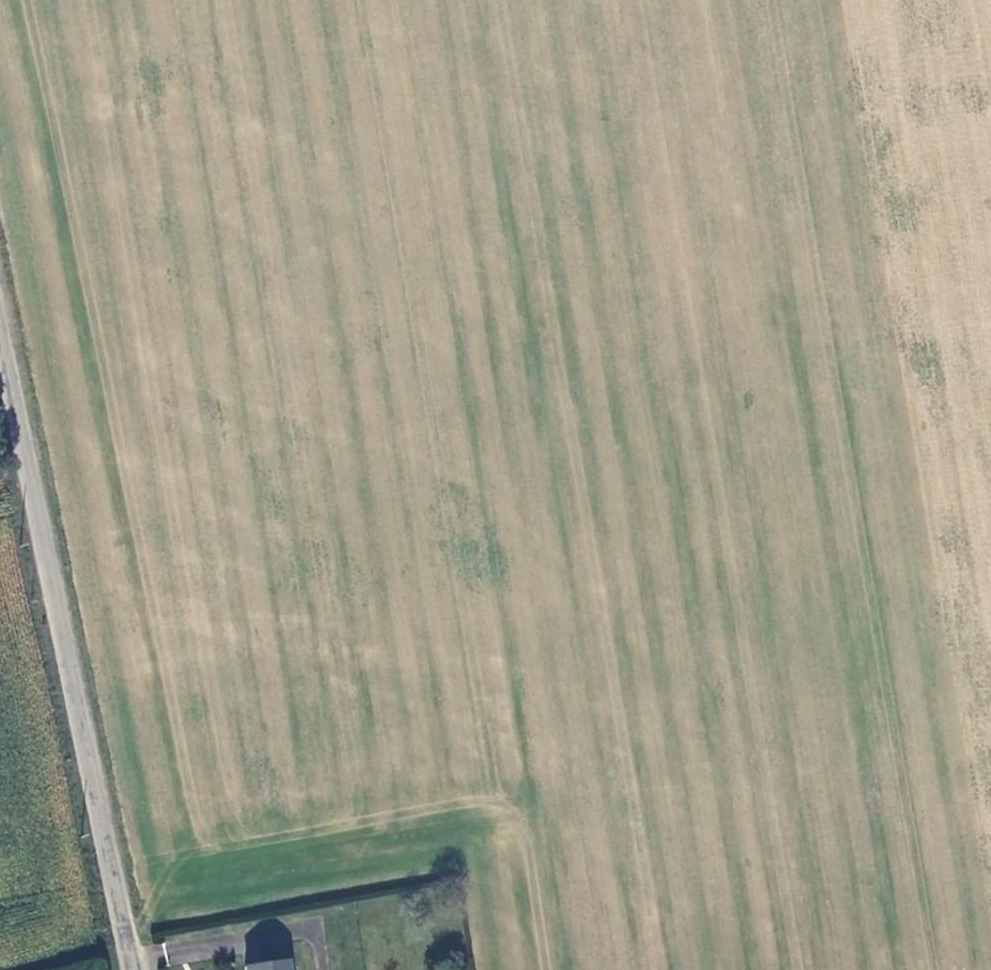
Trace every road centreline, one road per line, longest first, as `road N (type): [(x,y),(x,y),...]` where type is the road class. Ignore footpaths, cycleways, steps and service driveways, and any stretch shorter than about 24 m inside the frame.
road 1 (unclassified): [(131,969),(0,350)]

